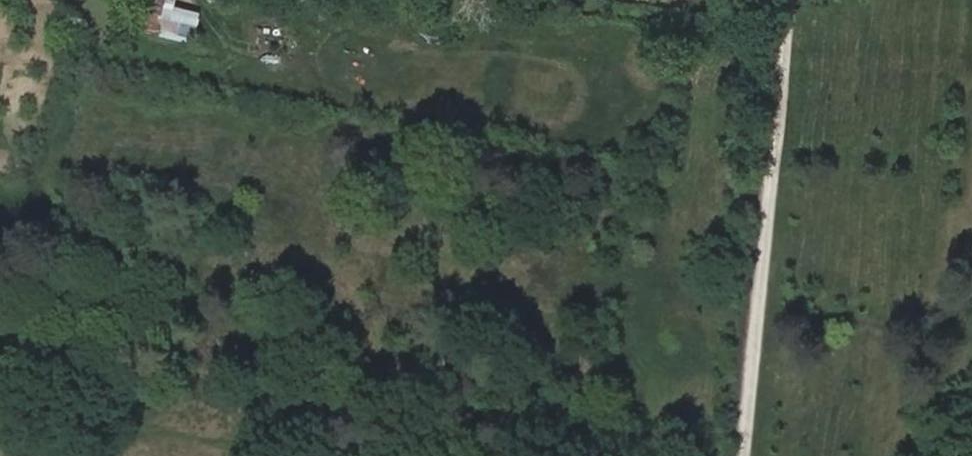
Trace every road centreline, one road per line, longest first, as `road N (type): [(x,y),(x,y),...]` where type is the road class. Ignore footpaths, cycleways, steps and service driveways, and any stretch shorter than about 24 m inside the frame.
road 1 (unclassified): [(781,0),(741,455)]

